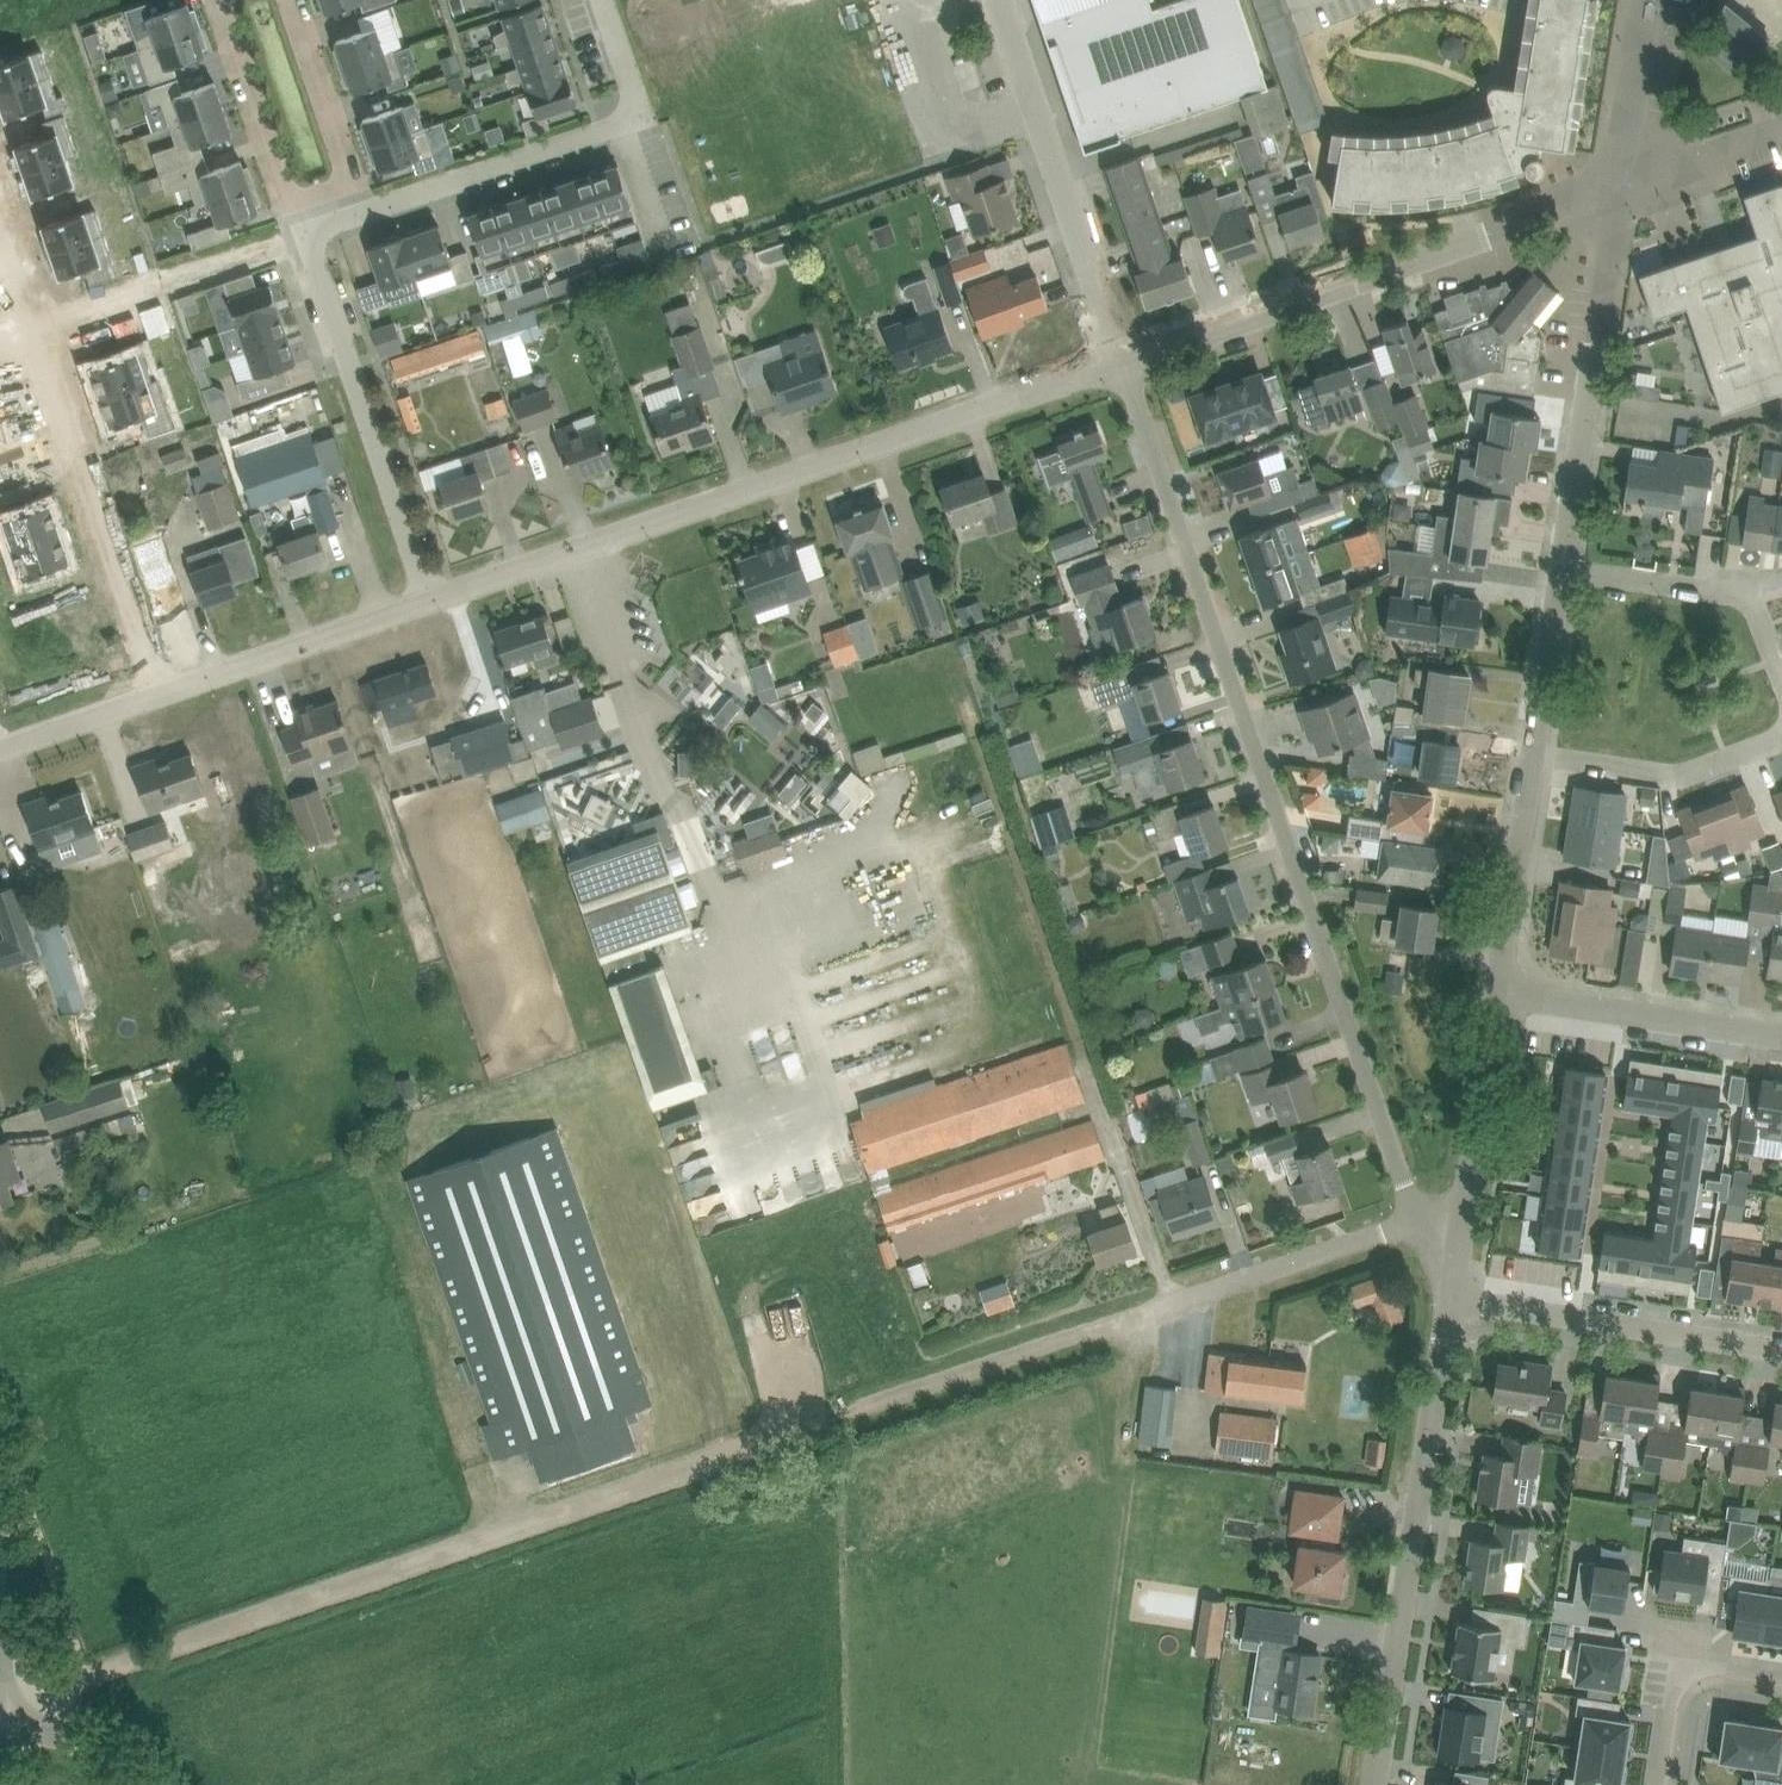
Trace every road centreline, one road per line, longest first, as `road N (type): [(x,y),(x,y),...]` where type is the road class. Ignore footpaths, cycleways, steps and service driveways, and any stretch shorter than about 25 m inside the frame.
road 1 (track): [(43,1727),(62,1686),(843,1413),(1173,1309)]
road 2 (residential): [(1424,1224),(1122,358)]
road 3 (residential): [(428,600),(1122,358)]
road 4 (residential): [(1122,358),(1623,190)]
road 5 (tertiary): [(1377,1784),(1451,1299)]
road 6 (residential): [(605,0),(641,110),(622,126),(363,213)]
road 7 (residential): [(307,233),(428,600)]
road 8 (tertiary): [(1562,569),(1623,190)]
road 9 (residential): [(1122,358),(997,0)]
road 10 (track): [(1078,1029),(974,701)]
road 11 (residential): [(1451,1299),(1781,1349)]
road 12 (residential): [(1497,997),(1781,1038)]
road 13 (residential): [(35,322),(307,233)]
road 14 (residential): [(160,693),(428,600)]
road 15 (residential): [(160,693),(70,432)]
road 16 (residential): [(1173,1309),(1424,1224)]
road 17 (residential): [(1781,660),(1764,610),(1748,591),(1562,569)]
road 18 (residential): [(1533,757),(1685,776),(1781,745)]
road 19 (residential): [(224,0),(307,233)]
road 20 (tertiary): [(1497,997),(1533,757)]
road 21 (tertiary): [(1462,1226),(1497,997)]
road 22 (residential): [(363,213),(292,0)]
road 23 (residential): [(1668,1784),(1680,1706),(1700,1677),(1781,1688)]
road 24 (tertiary): [(1623,190),(1648,0)]
road 25 (tertiary): [(1533,757),(1562,569)]
road 26 (residential): [(0,749),(160,693)]
road 27 (residential): [(1623,190),(1781,133)]

